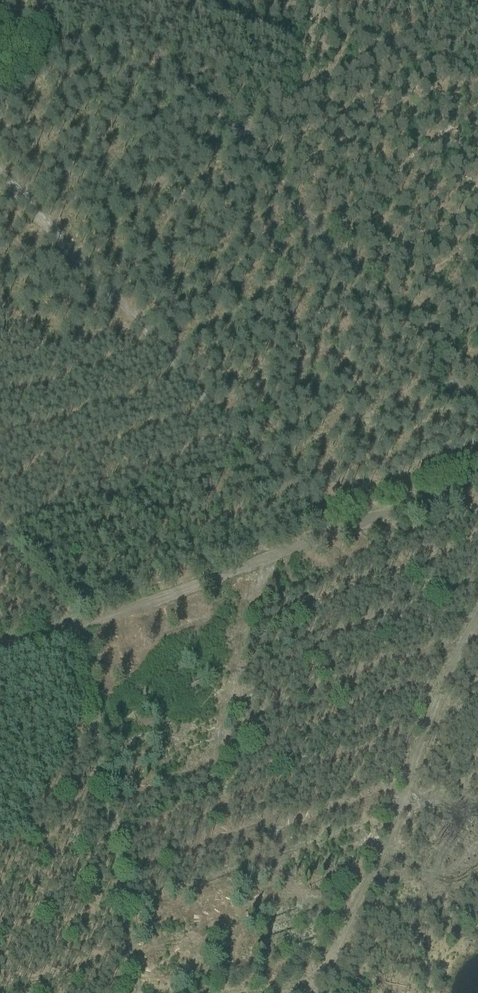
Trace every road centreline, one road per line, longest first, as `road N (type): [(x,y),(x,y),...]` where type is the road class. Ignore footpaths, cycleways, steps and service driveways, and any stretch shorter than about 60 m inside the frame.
road 1 (track): [(0,92),(118,21),(236,141),(326,75),(400,34),(419,32),(477,98)]

